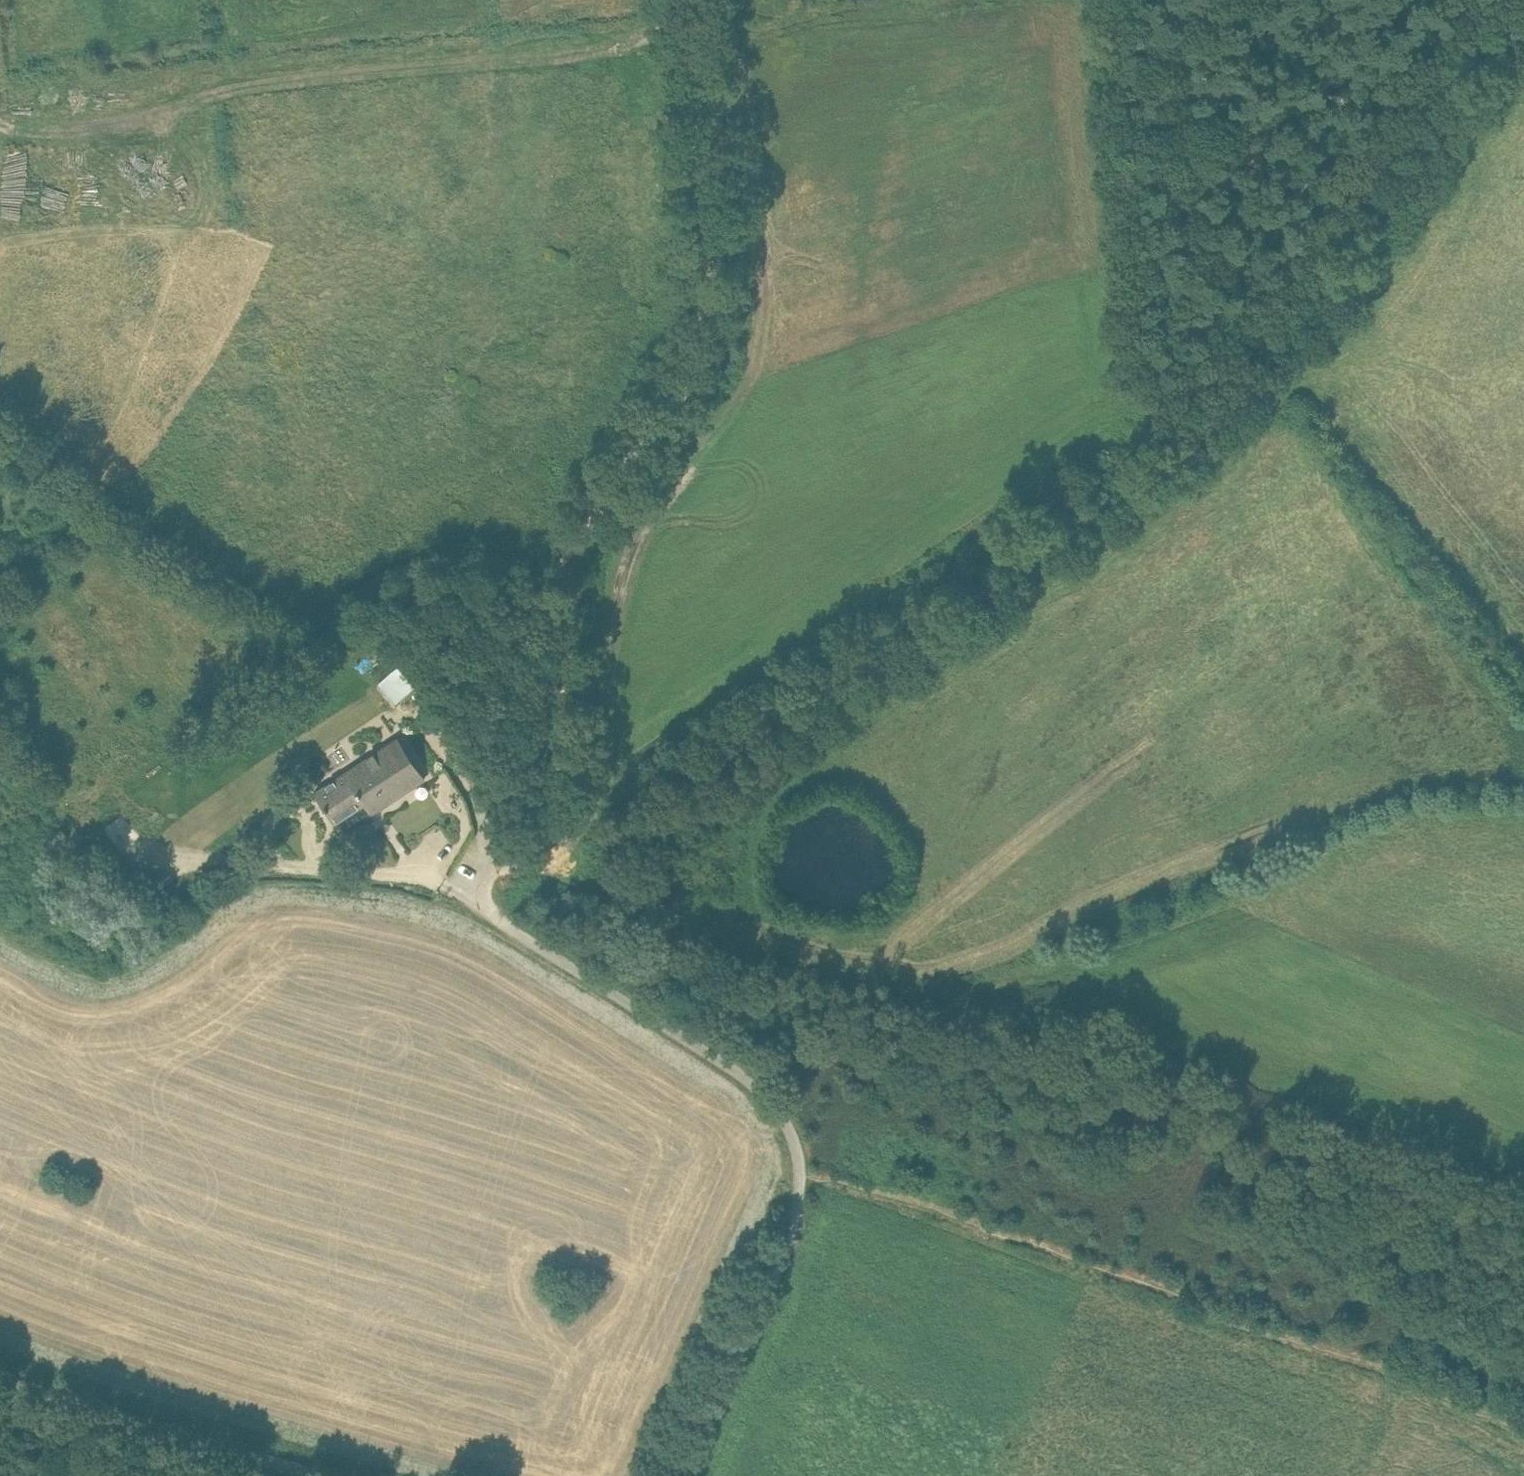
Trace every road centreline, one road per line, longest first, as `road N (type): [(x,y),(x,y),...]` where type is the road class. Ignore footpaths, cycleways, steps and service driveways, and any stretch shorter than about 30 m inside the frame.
road 1 (unclassified): [(683,1475),(795,1215),(801,1174),(795,1140),(746,1077),(497,918),(468,882)]
road 2 (unclassified): [(323,1475),(0,1374)]

